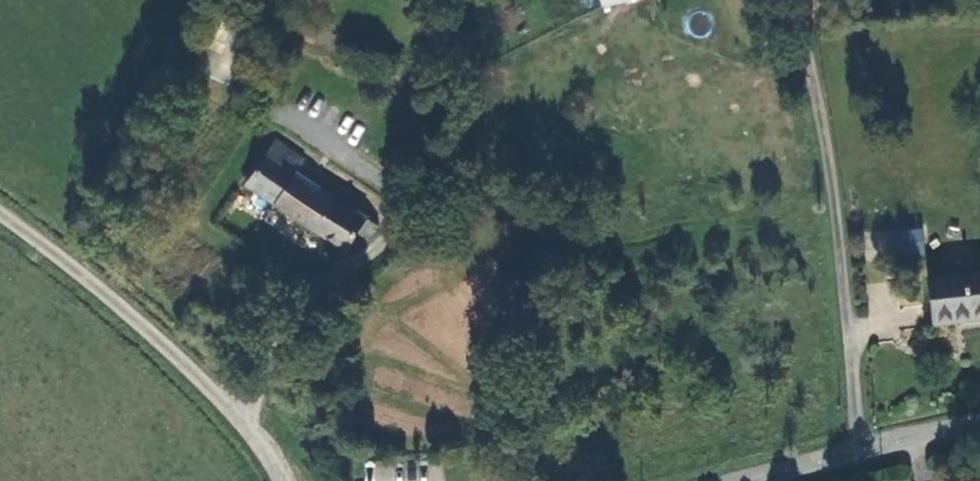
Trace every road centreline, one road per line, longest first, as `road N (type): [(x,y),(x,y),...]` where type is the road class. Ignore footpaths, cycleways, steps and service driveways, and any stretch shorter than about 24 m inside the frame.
road 1 (unclassified): [(282,480),(250,425),(110,297),(0,214)]
road 2 (tertiary): [(745,480),(979,426)]

